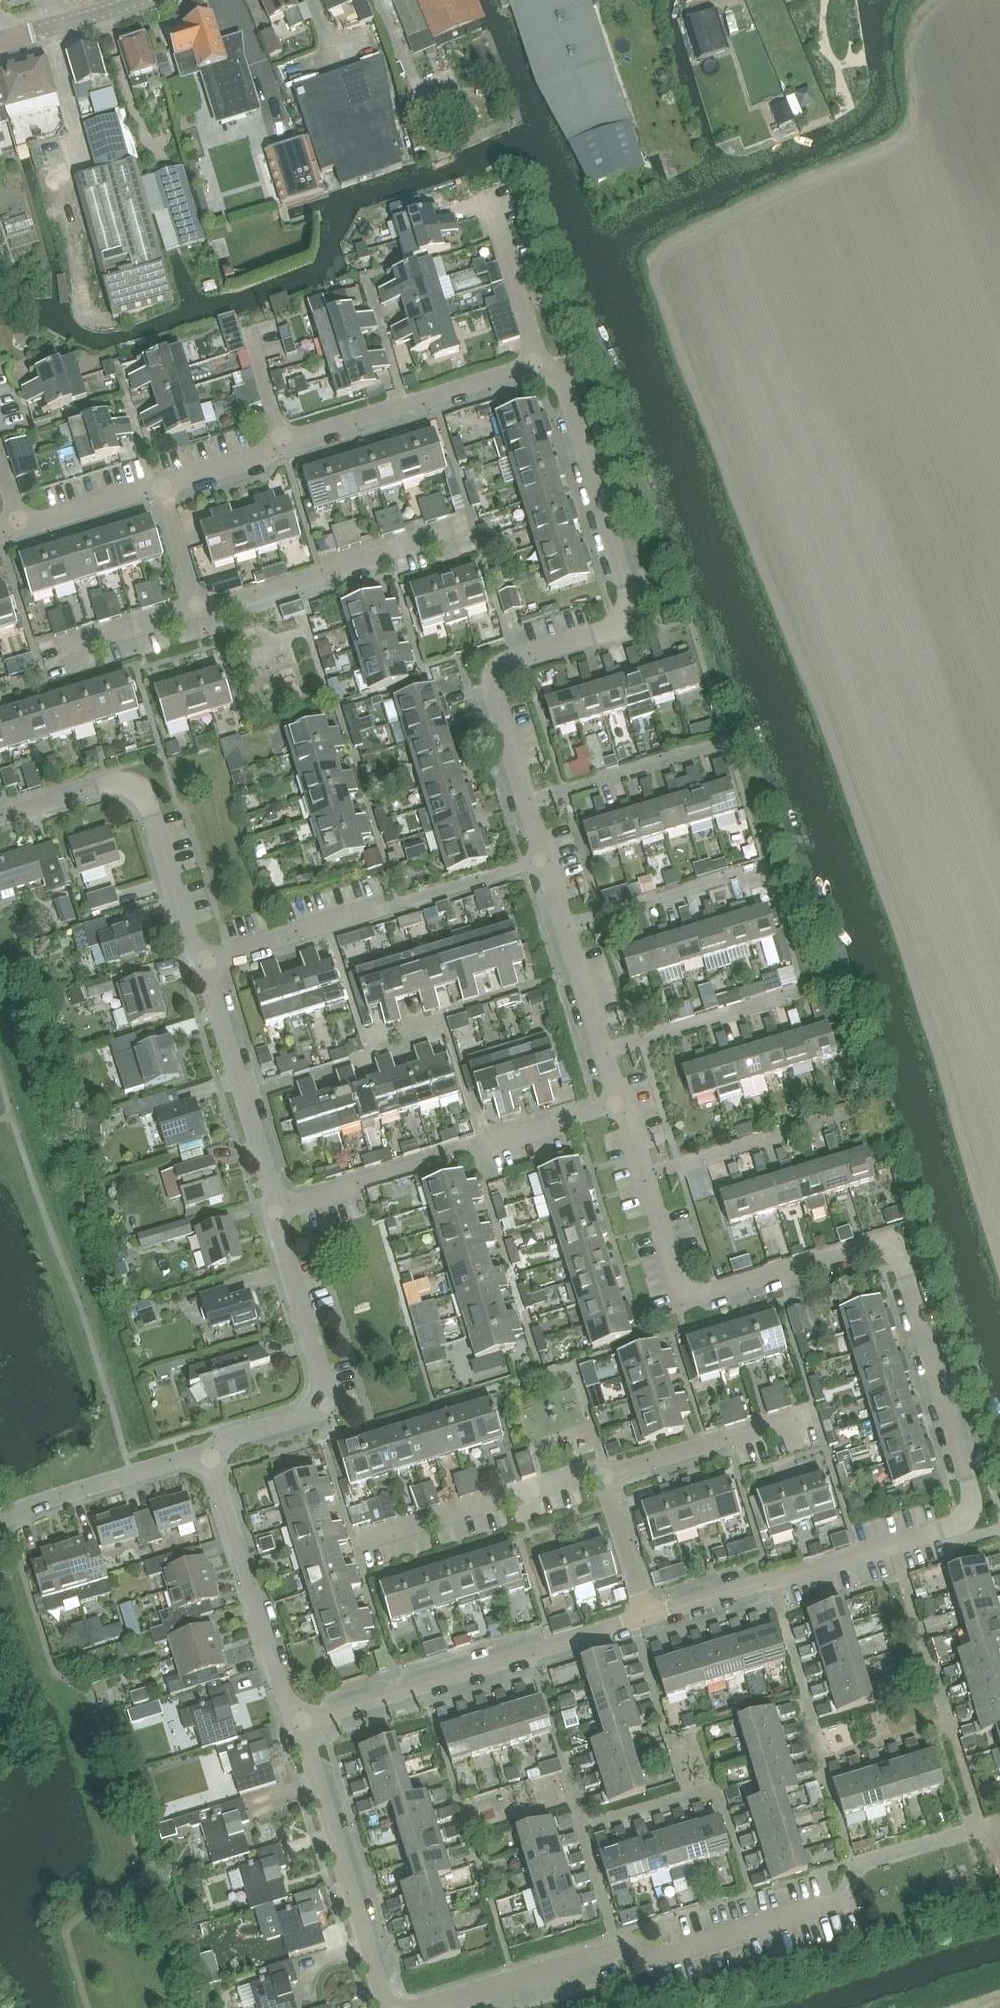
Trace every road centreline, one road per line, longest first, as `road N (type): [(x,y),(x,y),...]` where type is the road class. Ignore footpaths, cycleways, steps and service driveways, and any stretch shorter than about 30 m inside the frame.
road 1 (residential): [(651,1618),(943,1529),(961,1522),(972,1502),(896,1255),(862,1247),(683,1293),(619,1103)]
road 2 (residential): [(619,1103),(491,689),(505,662),(621,622),(621,599),(543,364)]
road 3 (residential): [(424,2007),(621,1952),(662,1960),(837,1904),(861,1867),(999,1825)]
road 4 (residential): [(295,1722),(651,1618)]
road 5 (residential): [(198,958),(147,796),(101,785),(0,814)]
road 6 (residential): [(209,1451),(310,1414),(329,1382),(278,1215)]
road 7 (residential): [(388,2007),(295,1722)]
road 8 (residential): [(295,1722),(209,1451)]
road 9 (residential): [(284,448),(543,364)]
road 10 (residential): [(197,613),(456,537)]
road 11 (residential): [(278,1215),(198,958)]
road 12 (residential): [(360,1542),(607,1476)]
road 13 (residential): [(0,1521),(209,1451)]
road 14 (residential): [(607,1476),(810,1417)]
road 15 (residential): [(198,958),(384,906)]
road 16 (residential): [(543,364),(491,205)]
road 17 (residential): [(38,660),(197,613)]
road 18 (residential): [(619,1103),(473,1151)]
road 19 (residential): [(651,1618),(607,1476)]
road 20 (residential): [(22,531),(163,488)]
road 21 (tertiary): [(0,39),(135,0)]
road 22 (residential): [(278,1215),(404,1173)]
road 23 (residential): [(197,613),(163,488)]
road 24 (residential): [(163,488),(284,448)]

